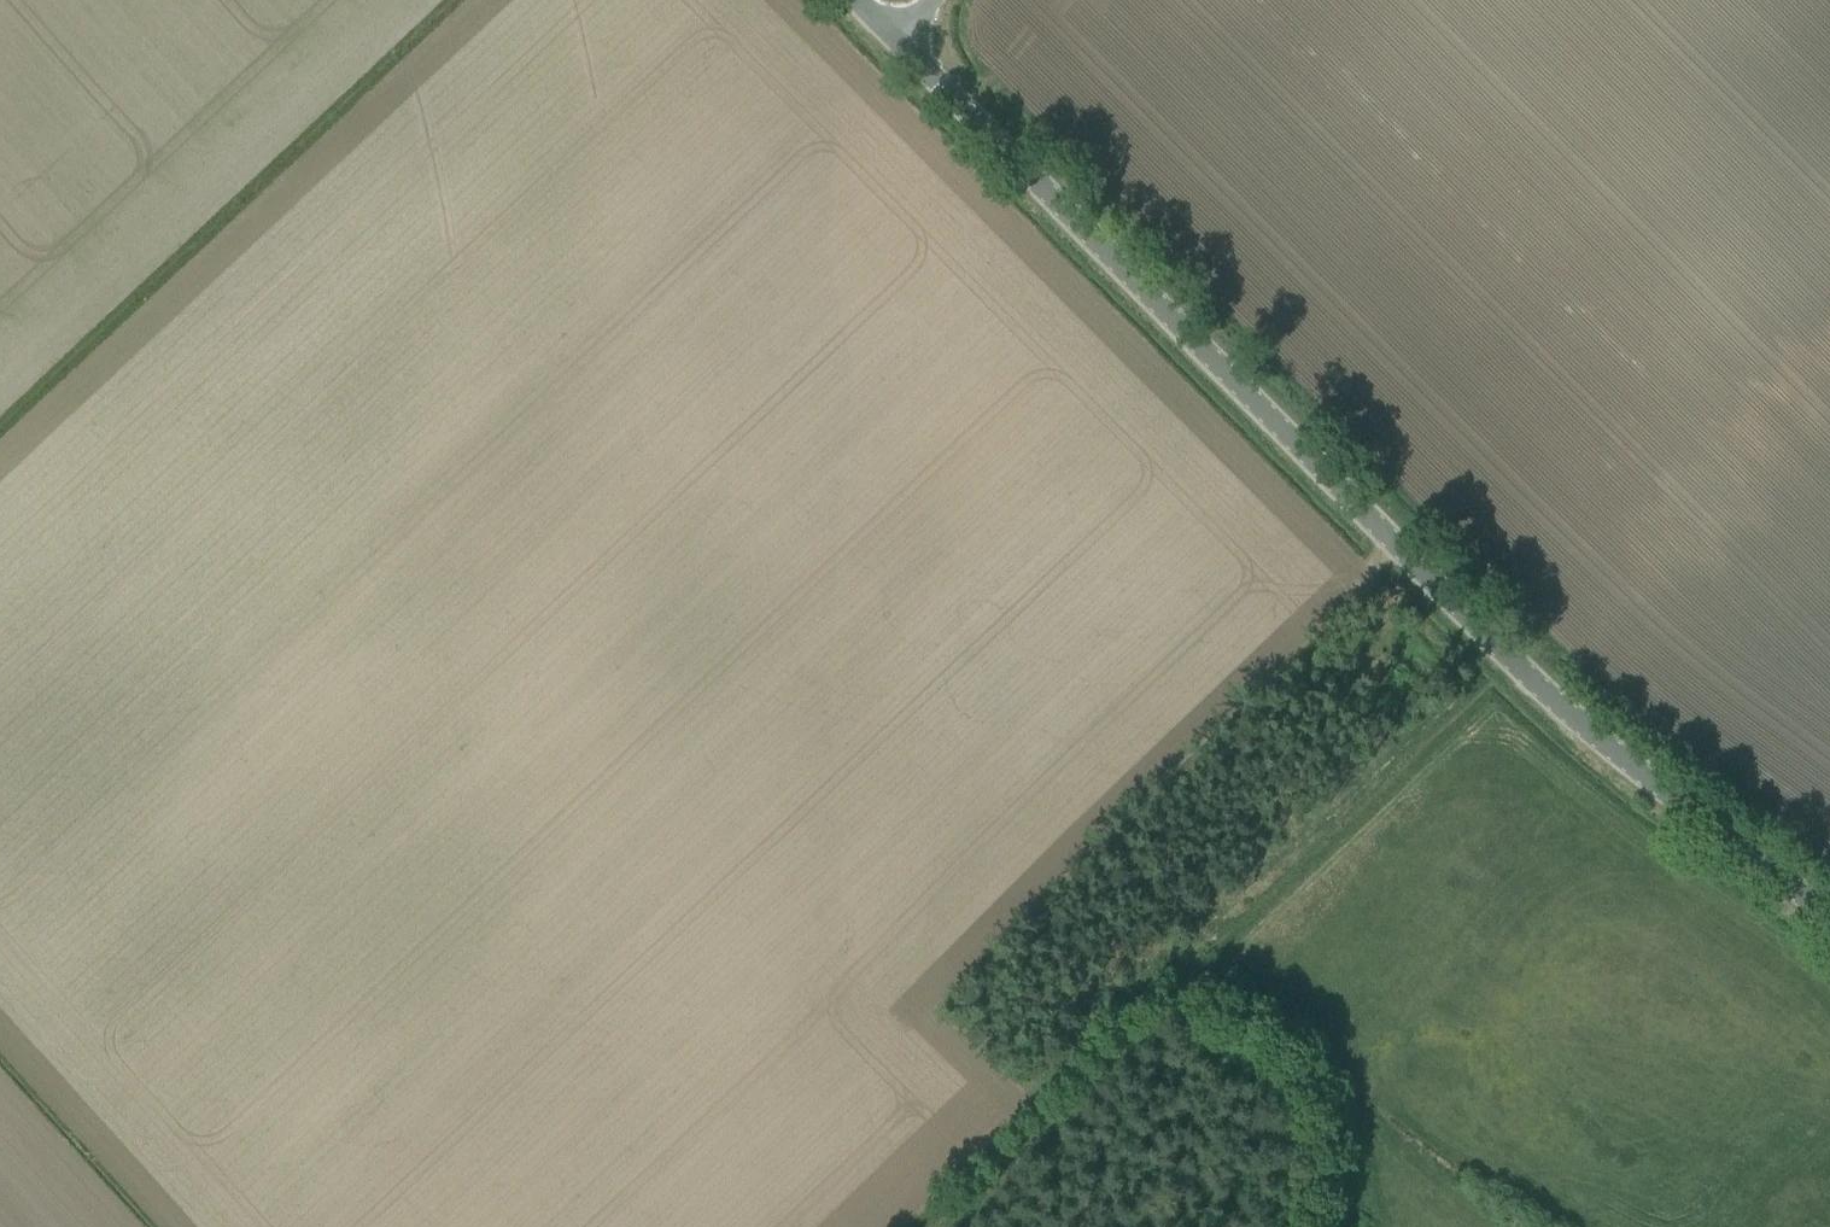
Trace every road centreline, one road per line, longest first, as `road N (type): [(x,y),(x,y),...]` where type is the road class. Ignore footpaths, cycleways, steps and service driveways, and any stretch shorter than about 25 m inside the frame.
road 1 (unclassified): [(1829,920),(1443,598),(895,42)]

